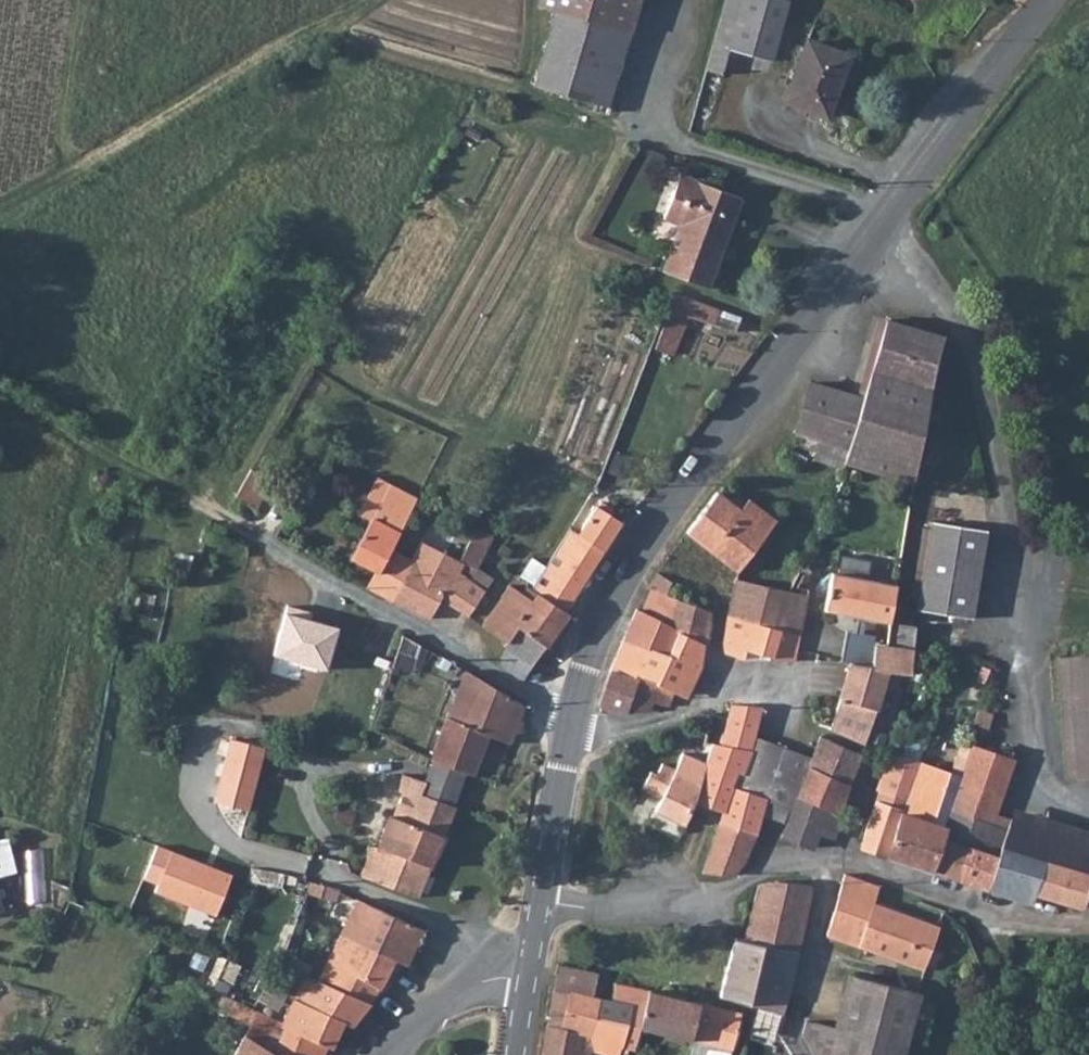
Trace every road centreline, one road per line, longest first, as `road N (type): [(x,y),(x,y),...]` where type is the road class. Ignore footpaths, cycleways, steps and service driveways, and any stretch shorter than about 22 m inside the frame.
road 1 (tertiary): [(537,912),(570,732),(609,609),(871,239)]
road 2 (track): [(0,396),(574,719)]
road 3 (residential): [(1088,804),(1042,791),(1002,470),(968,333),(871,239)]
road 4 (residential): [(537,912),(694,907),(779,862),(824,864),(1055,924),(1088,912)]
road 5 (track): [(0,197),(237,65),(336,22),(362,0)]
road 6 (tertiary): [(871,239),(1049,0)]
road 7 (residential): [(508,972),(460,934),(317,869)]
road 8 (residential): [(508,972),(387,1054)]

